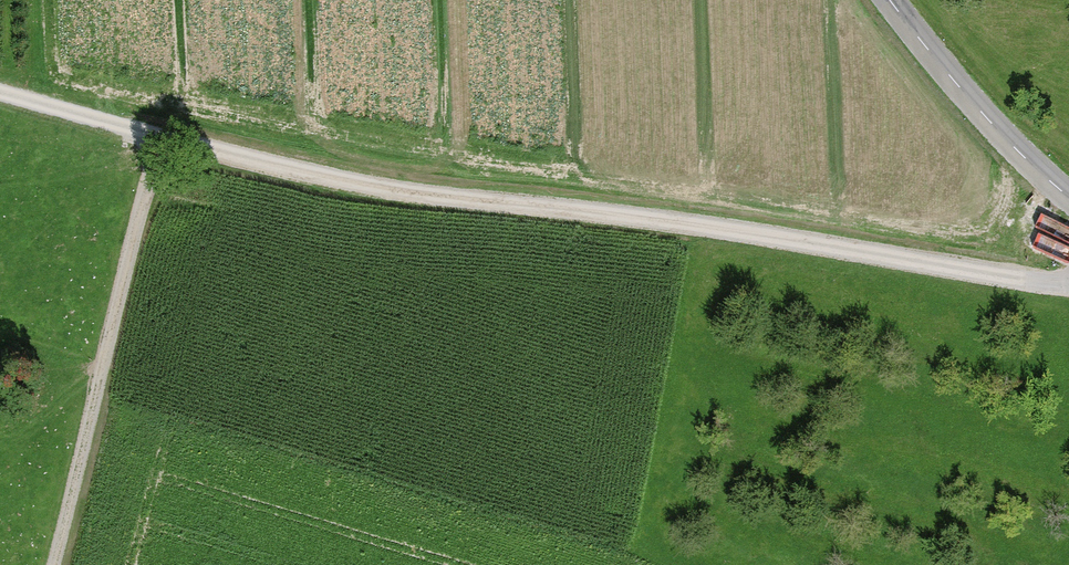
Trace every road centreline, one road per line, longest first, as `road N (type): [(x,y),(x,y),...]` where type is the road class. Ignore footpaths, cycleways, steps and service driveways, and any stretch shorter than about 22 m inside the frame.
road 1 (track): [(1068,285),(753,235),(383,193),(0,93)]
road 2 (track): [(160,139),(52,564)]
road 3 (tertiary): [(892,0),(928,52),(1068,198)]

